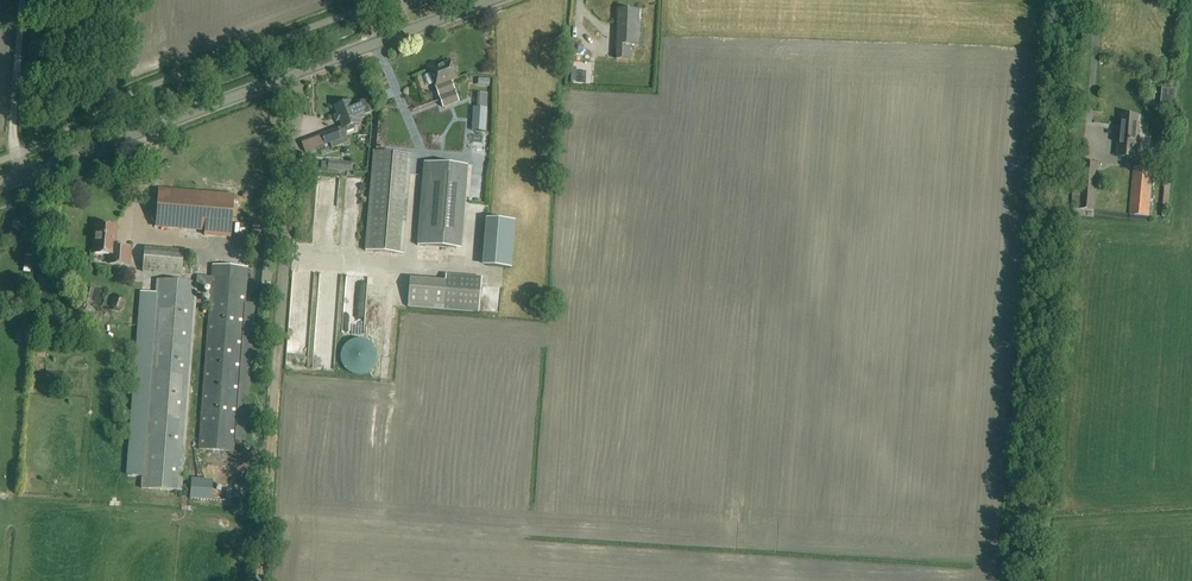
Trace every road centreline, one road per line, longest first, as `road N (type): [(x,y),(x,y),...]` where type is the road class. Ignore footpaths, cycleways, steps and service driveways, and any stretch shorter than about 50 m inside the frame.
road 1 (tertiary): [(0,187),(495,0)]

